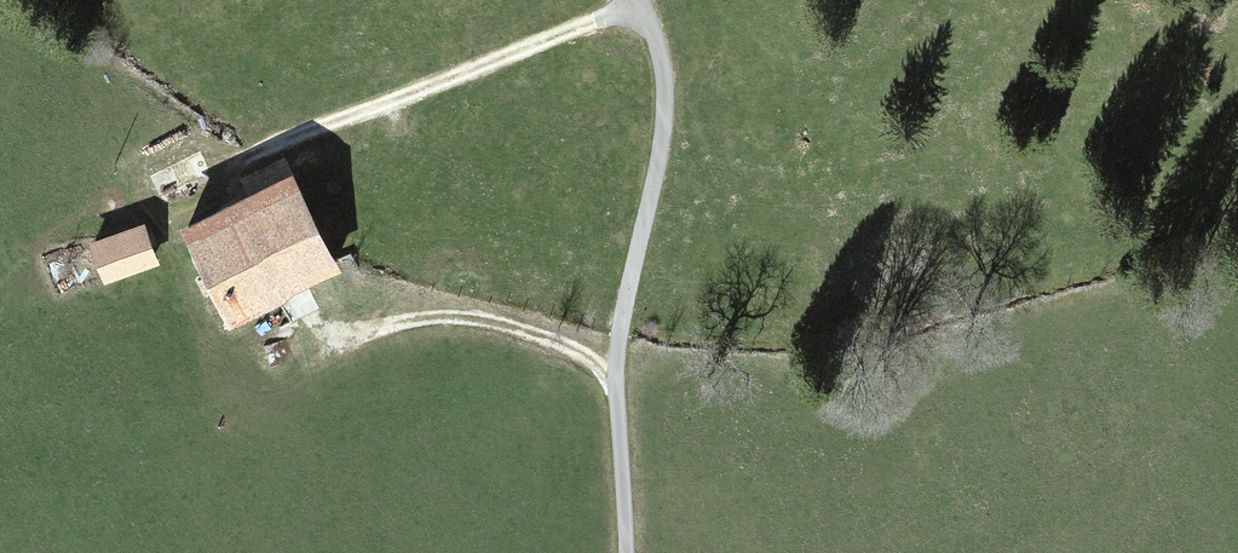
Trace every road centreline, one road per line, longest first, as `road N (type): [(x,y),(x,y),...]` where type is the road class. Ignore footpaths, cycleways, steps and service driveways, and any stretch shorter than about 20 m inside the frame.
road 1 (track): [(630,552),(617,354),(667,130),(667,88),(641,0)]
road 2 (track): [(298,144),(643,5)]
road 3 (track): [(302,309),(326,351),(393,323),(467,317),(618,370)]

